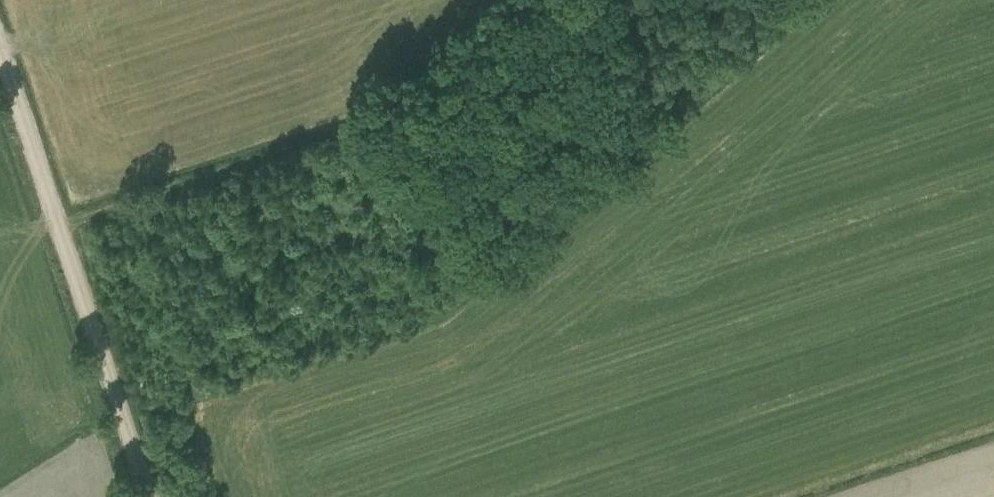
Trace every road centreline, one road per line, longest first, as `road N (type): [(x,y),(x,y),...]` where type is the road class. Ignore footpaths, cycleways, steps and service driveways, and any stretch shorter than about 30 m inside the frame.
road 1 (track): [(0,55),(146,496)]

